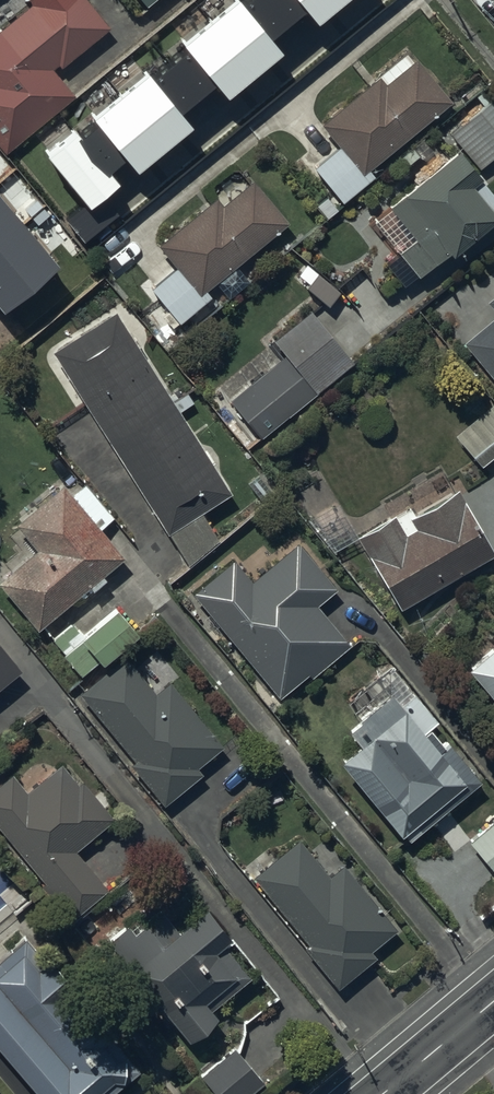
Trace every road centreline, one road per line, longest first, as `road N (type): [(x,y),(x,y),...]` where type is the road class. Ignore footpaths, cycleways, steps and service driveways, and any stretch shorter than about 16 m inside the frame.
road 1 (tertiary): [(493,1003),(383,1093)]

